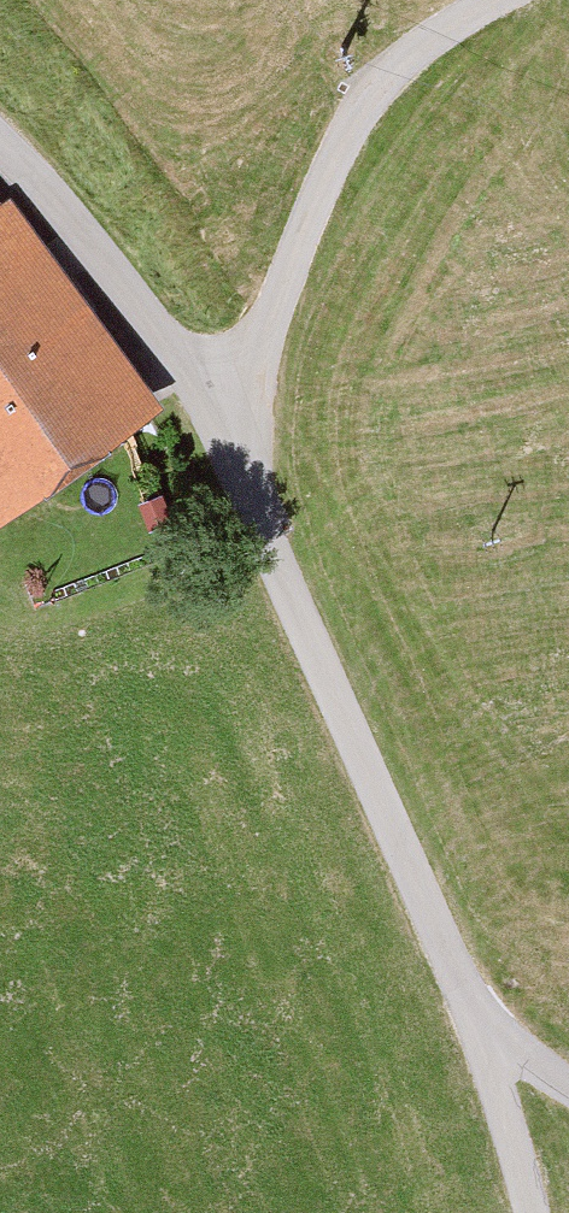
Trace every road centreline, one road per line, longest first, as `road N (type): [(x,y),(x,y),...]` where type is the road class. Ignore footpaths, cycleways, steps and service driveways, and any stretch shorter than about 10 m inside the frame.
road 1 (track): [(568,1067),(474,1006),(227,440),(142,306),(0,144)]
road 2 (track): [(227,440),(363,104),(395,69),(495,0)]
road 3 (track): [(535,1212),(474,1006)]

